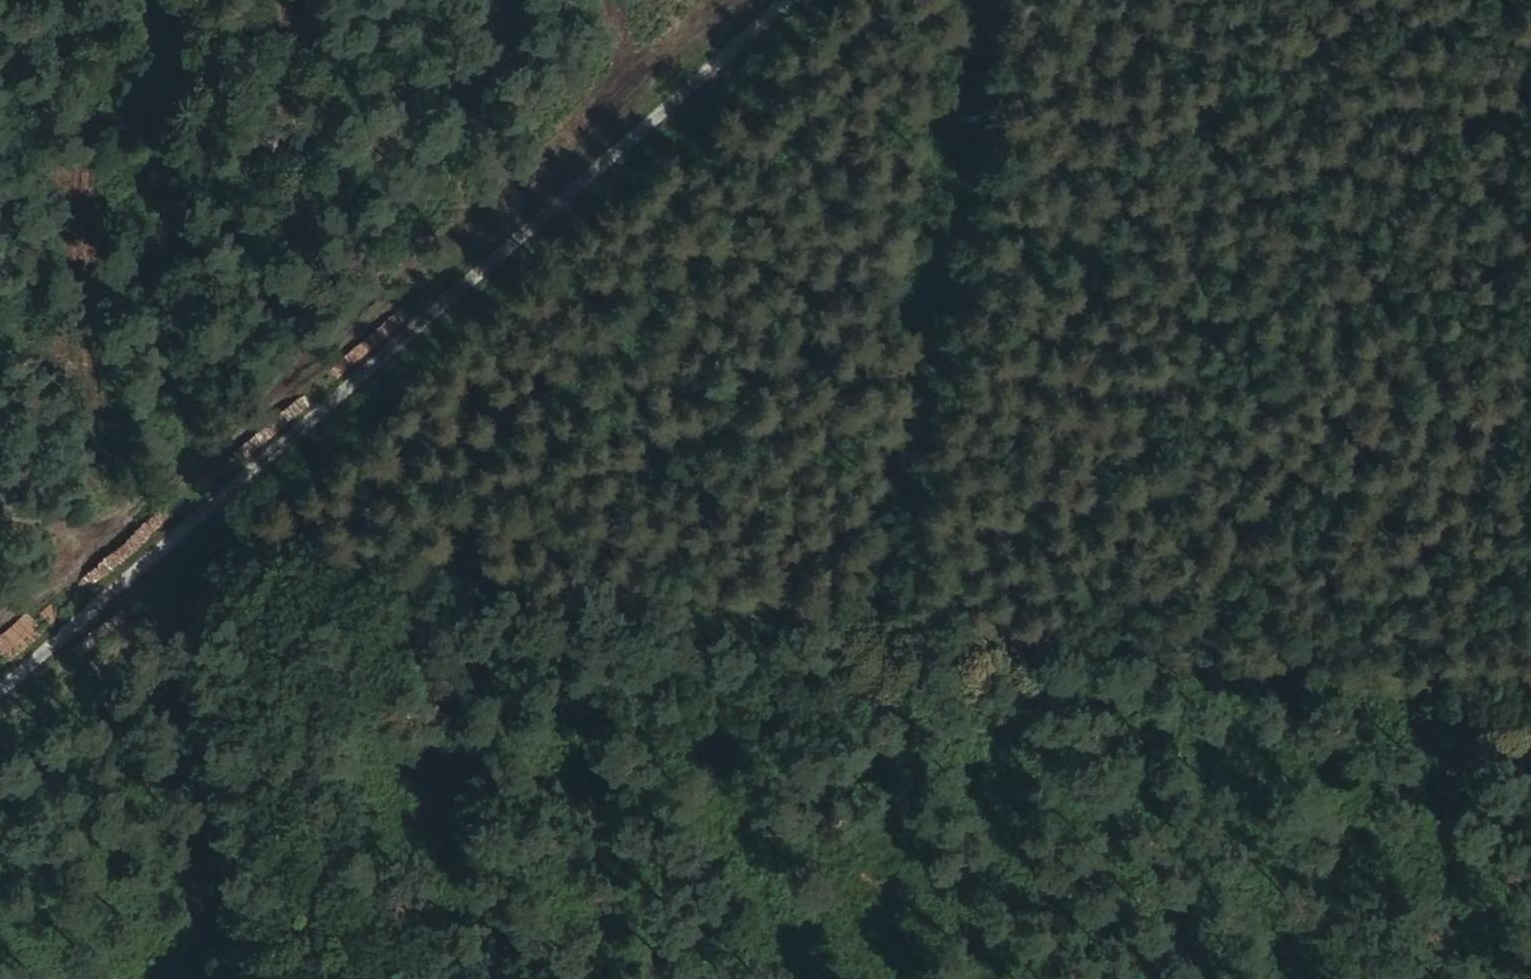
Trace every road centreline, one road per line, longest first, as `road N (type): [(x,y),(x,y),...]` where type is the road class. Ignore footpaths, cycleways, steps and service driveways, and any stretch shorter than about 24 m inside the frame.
road 1 (track): [(1530,712),(169,537)]
road 2 (track): [(783,0),(0,687)]

